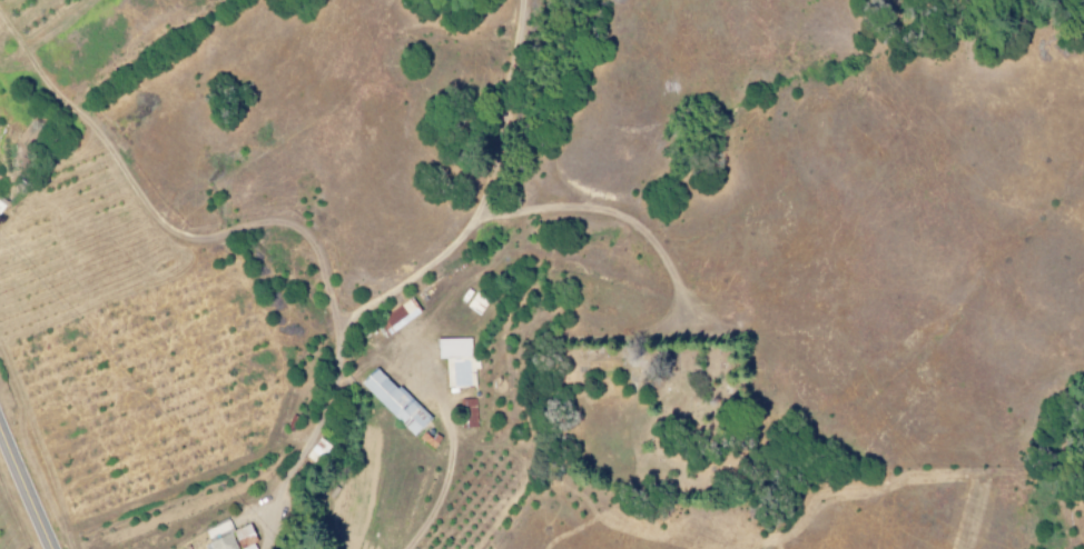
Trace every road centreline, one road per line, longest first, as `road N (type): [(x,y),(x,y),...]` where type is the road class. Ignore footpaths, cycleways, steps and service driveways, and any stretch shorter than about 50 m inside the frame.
road 1 (primary): [(59,548),(0,412)]

